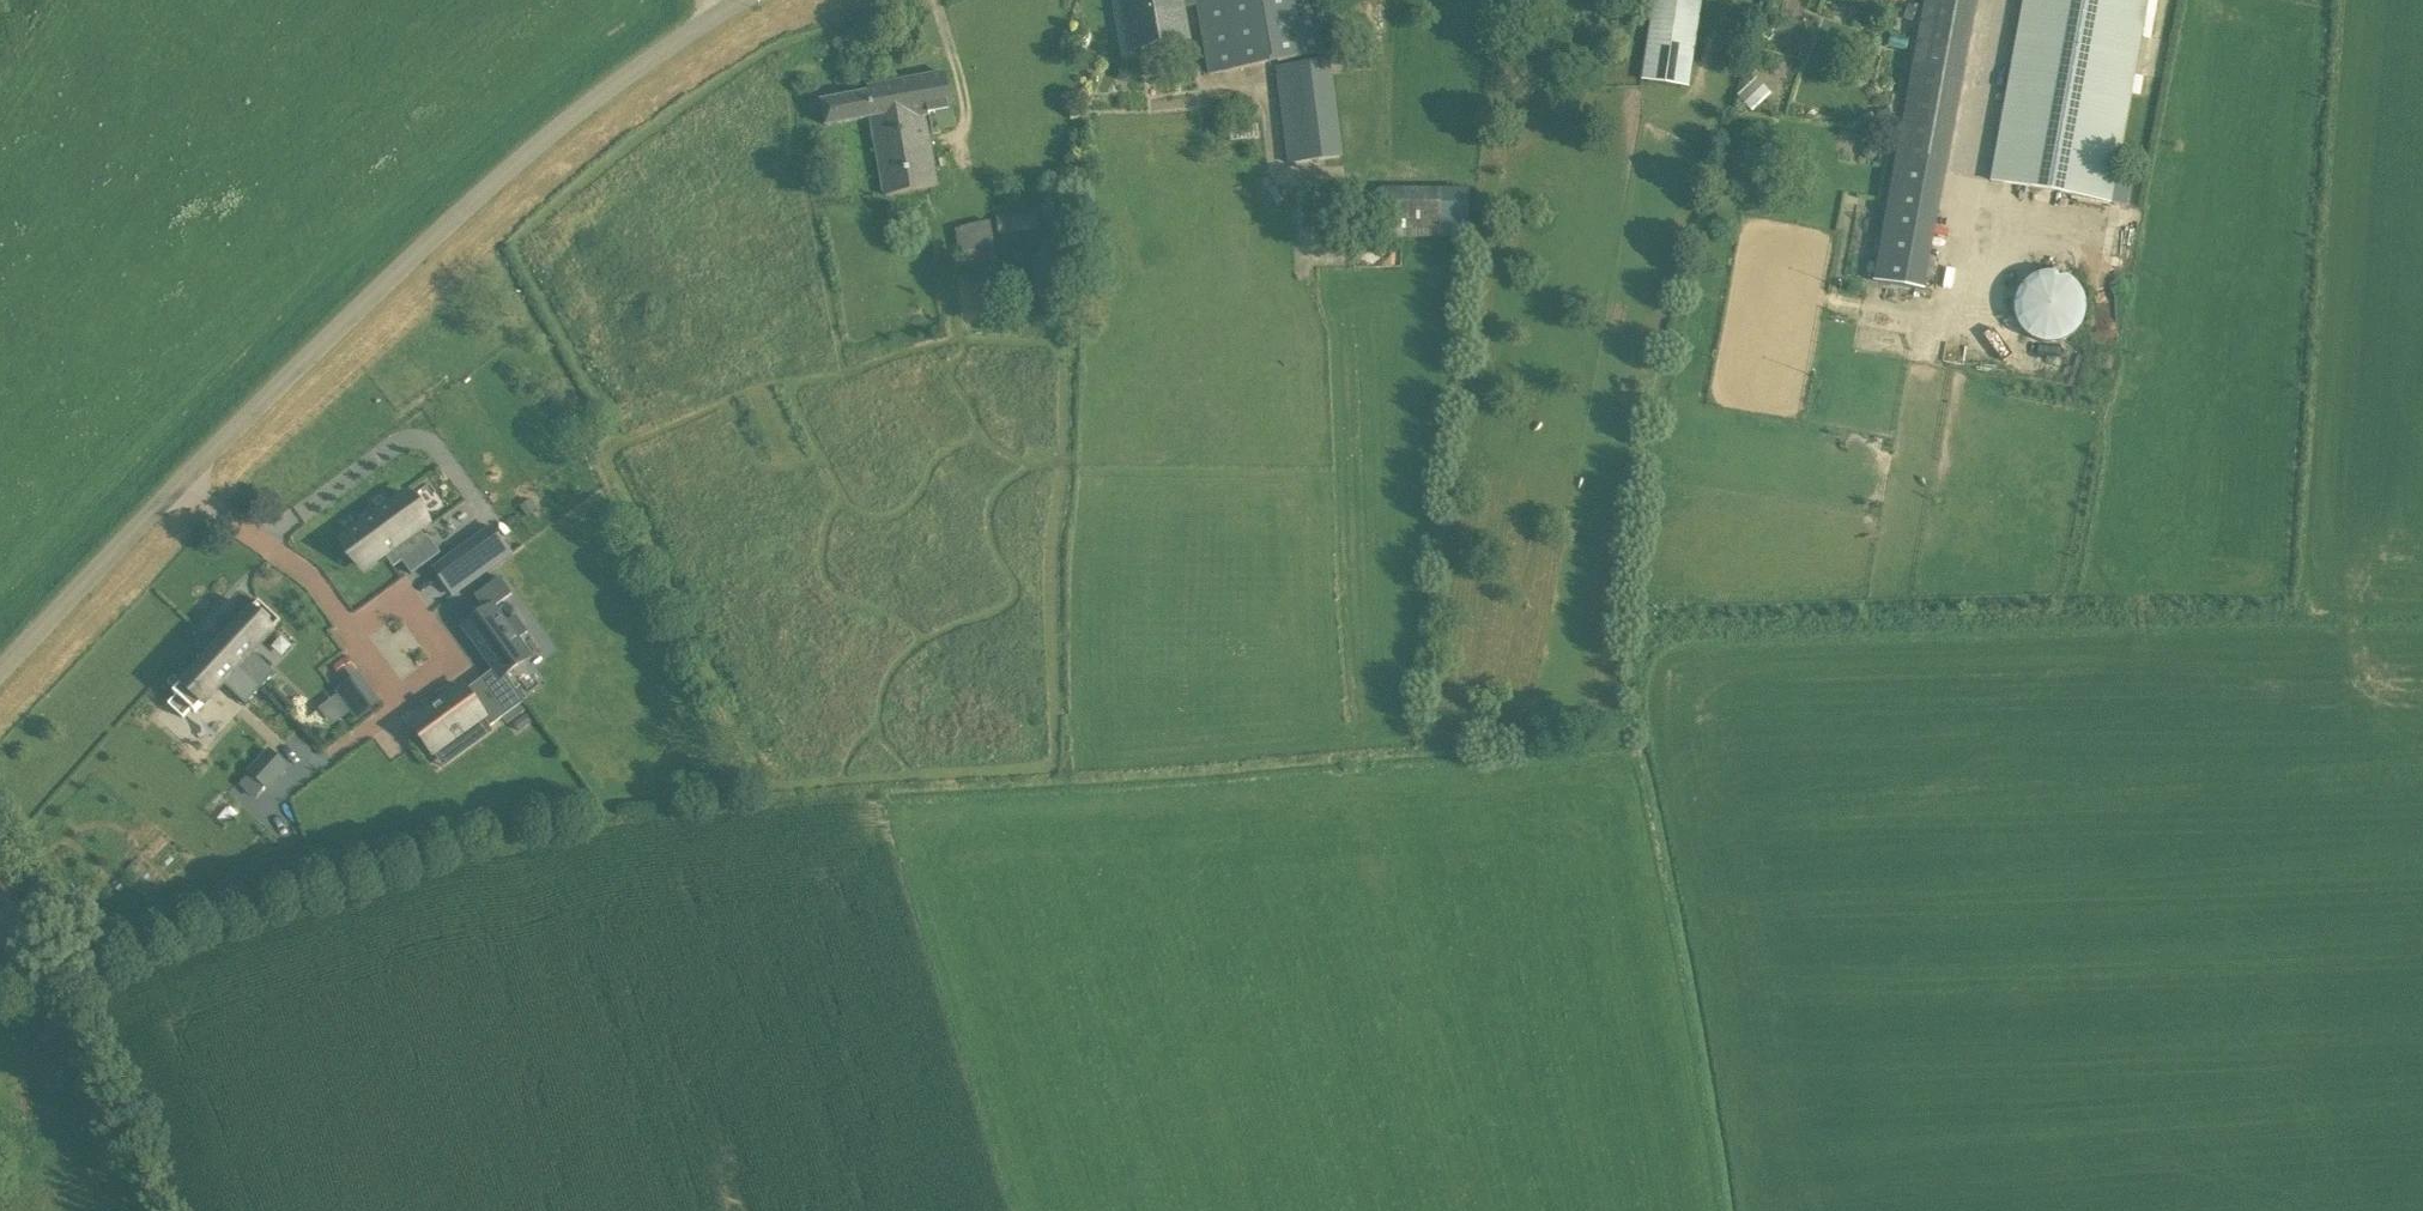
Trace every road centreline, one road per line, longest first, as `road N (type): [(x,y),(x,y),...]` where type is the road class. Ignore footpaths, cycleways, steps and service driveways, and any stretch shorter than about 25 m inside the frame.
road 1 (unclassified): [(0,671),(167,498),(591,95),(734,0)]

